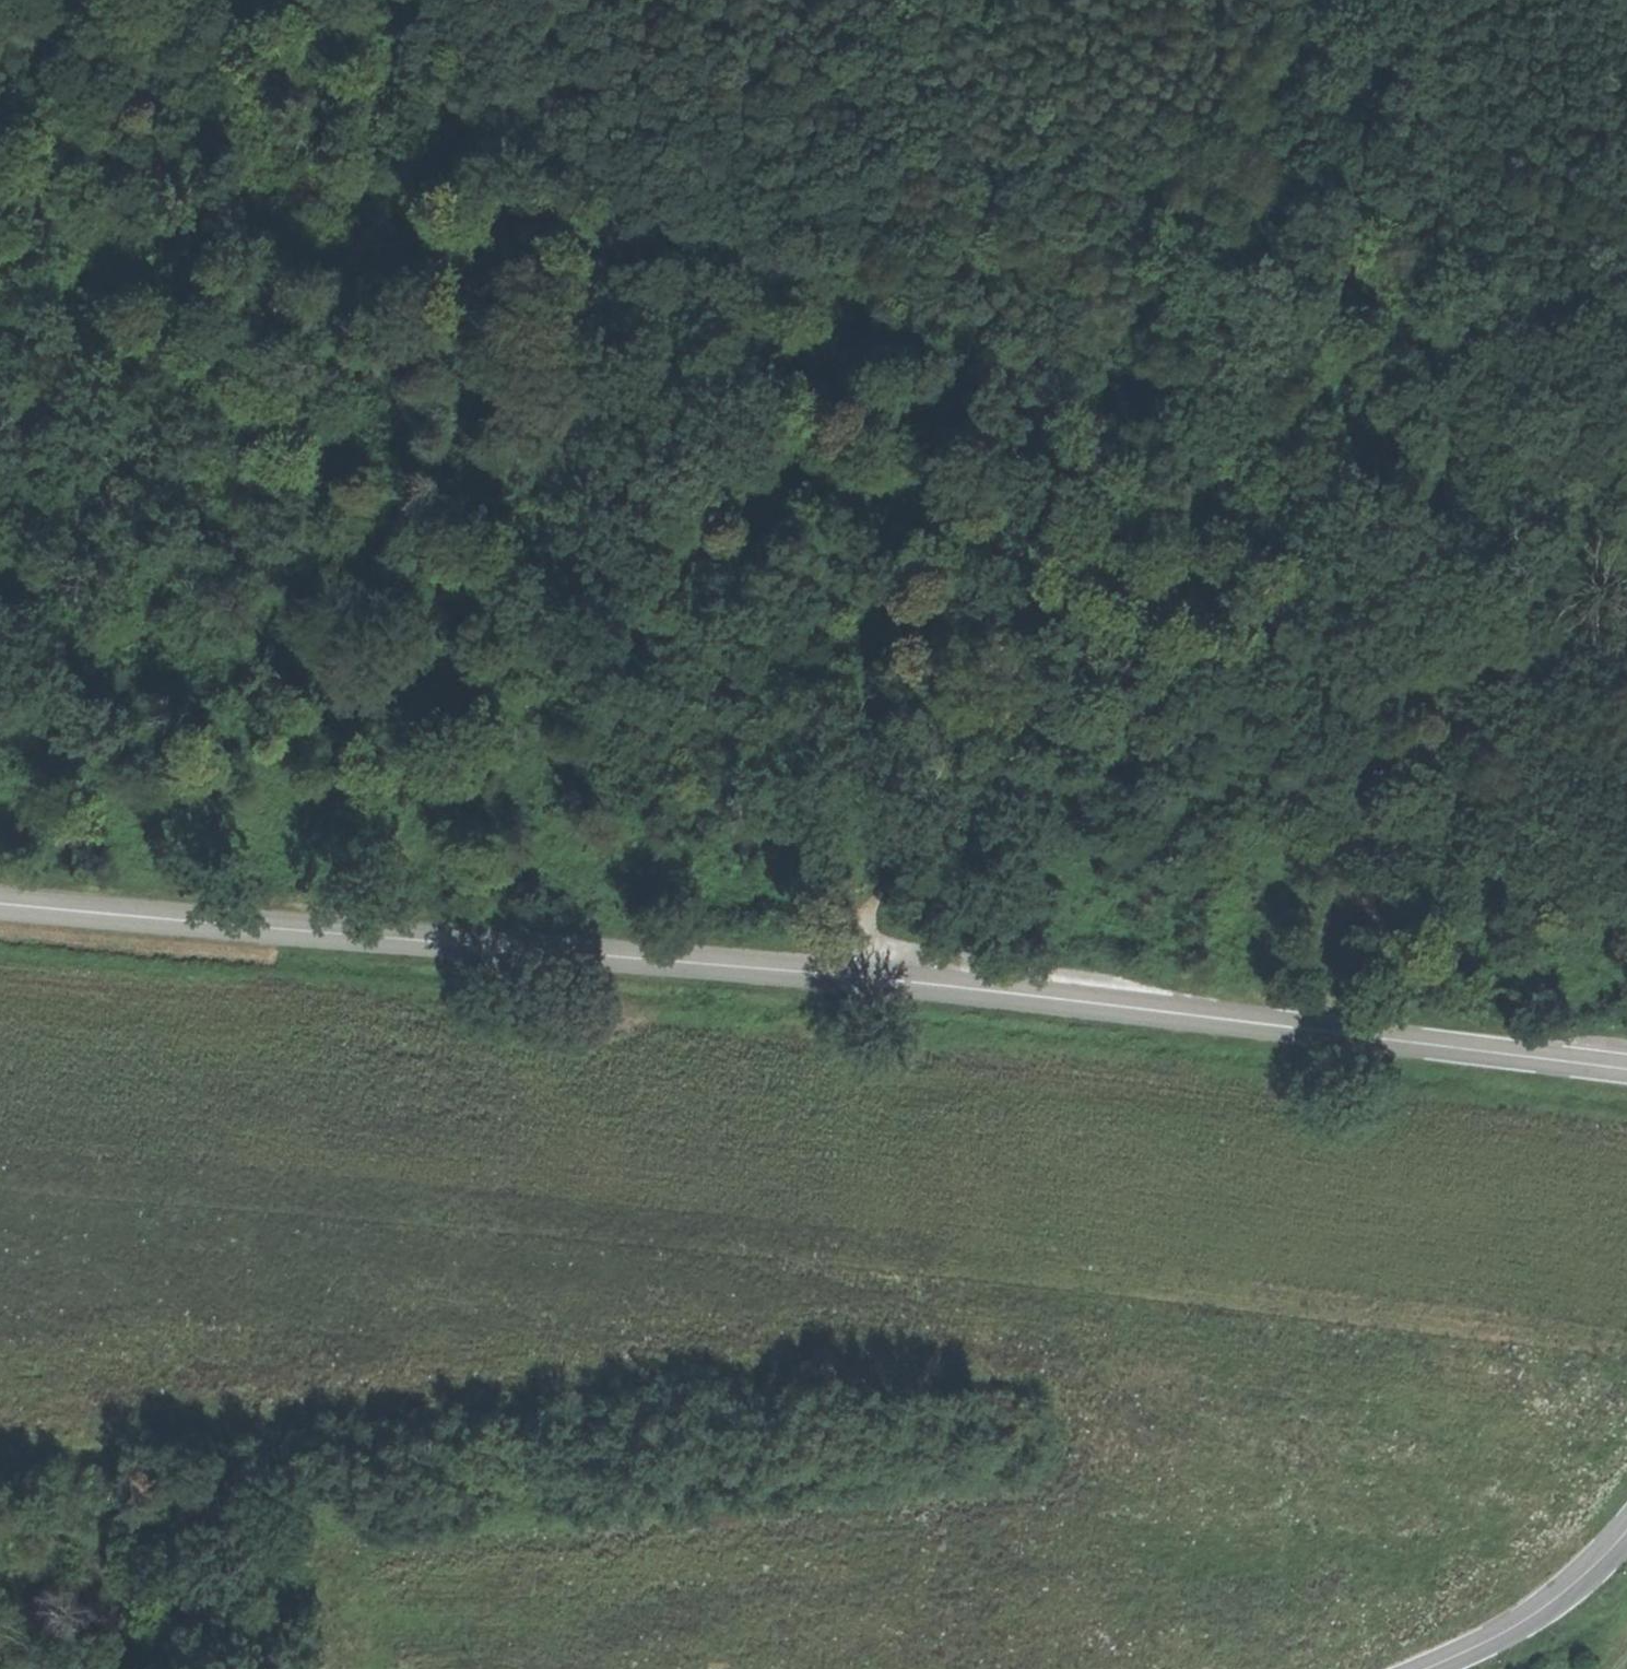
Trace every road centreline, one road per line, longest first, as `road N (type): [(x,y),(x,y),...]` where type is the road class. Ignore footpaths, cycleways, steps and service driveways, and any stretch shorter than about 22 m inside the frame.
road 1 (tertiary): [(0,896),(1513,1047),(1626,1066)]
road 2 (track): [(1299,0),(865,982)]
road 3 (secondary): [(1423,1668),(1489,1642),(1626,1548)]

